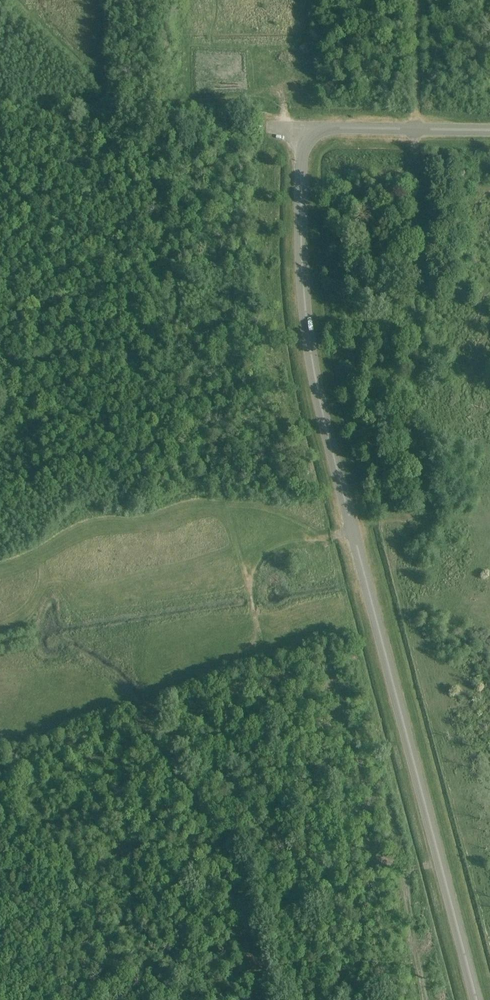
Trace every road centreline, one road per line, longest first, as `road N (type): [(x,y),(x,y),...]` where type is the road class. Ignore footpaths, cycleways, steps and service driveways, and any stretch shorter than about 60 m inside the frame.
road 1 (tertiary): [(473,999),(323,402),(307,319),(301,148),(323,128),(489,130)]
road 2 (track): [(415,129),(416,0)]

